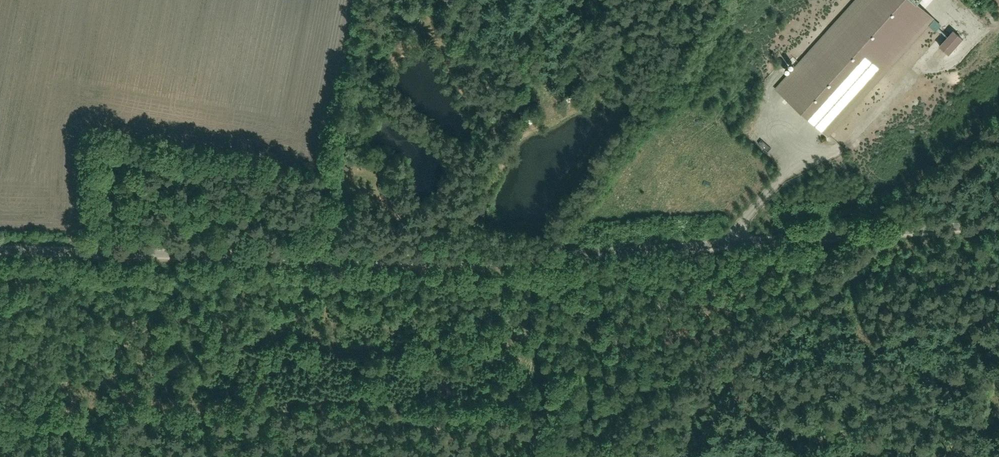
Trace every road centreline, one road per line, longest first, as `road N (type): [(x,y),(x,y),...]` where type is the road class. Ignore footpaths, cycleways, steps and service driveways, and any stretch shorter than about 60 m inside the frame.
road 1 (unclassified): [(998,233),(453,259),(0,249)]

